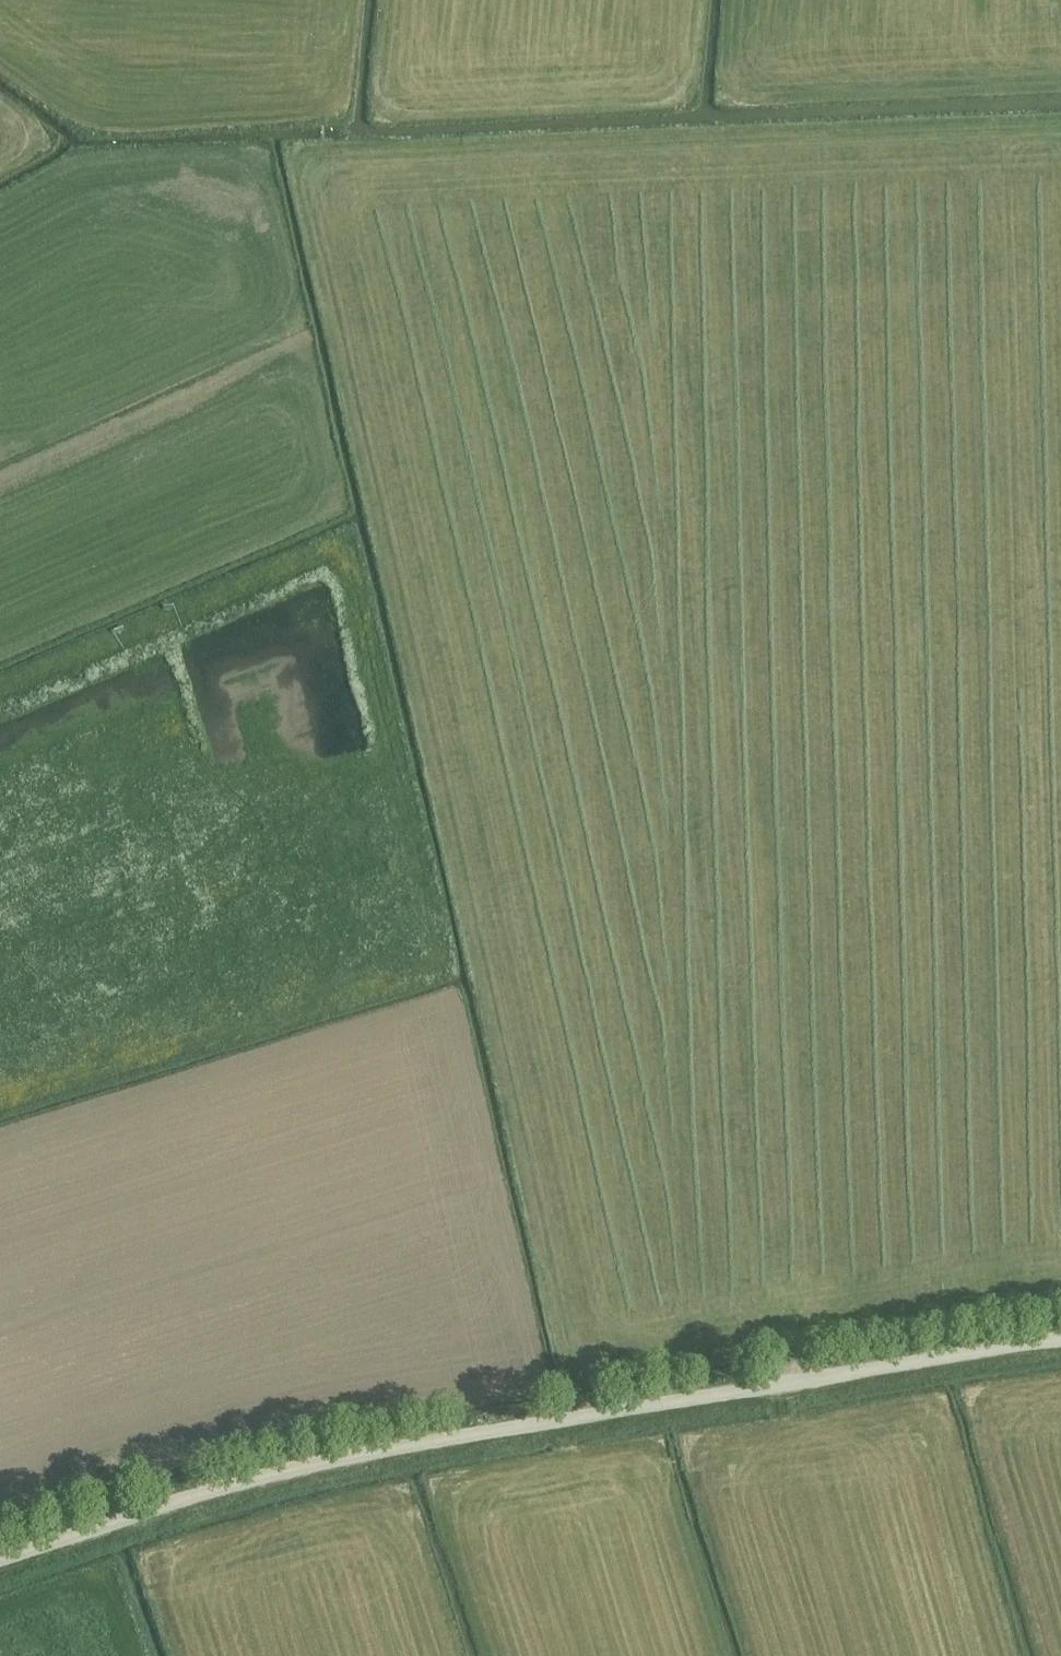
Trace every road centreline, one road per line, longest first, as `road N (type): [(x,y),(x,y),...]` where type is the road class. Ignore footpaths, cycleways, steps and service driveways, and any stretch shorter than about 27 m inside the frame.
road 1 (unclassified): [(0,1561),(151,1510),(366,1458),(1060,1342)]

